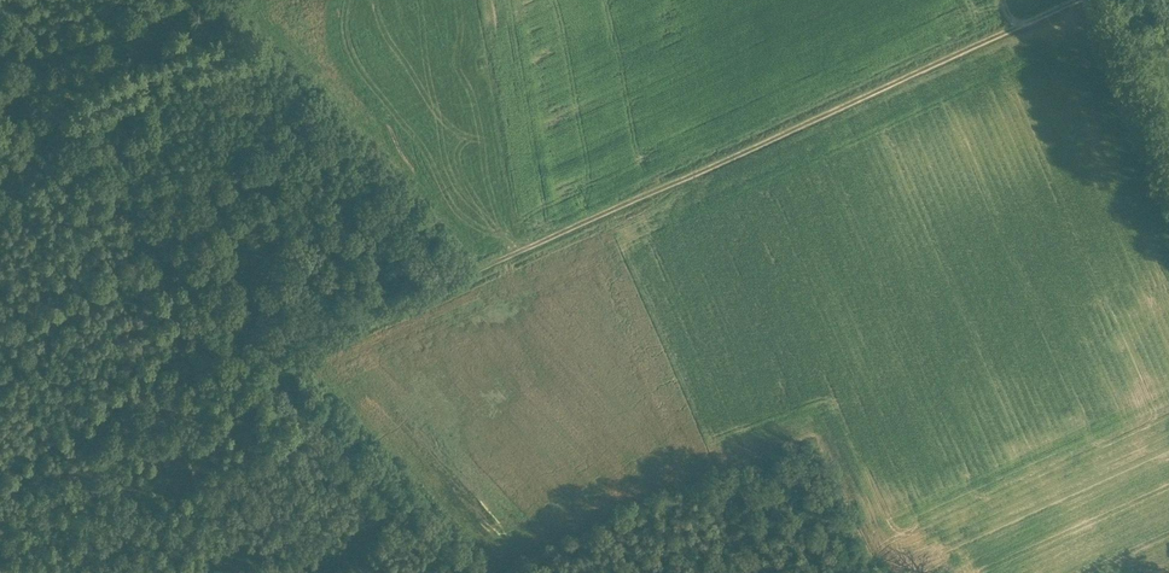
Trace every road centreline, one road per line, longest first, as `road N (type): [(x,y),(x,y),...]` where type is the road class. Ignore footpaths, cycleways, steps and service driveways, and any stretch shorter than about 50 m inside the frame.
road 1 (track): [(1080,0),(269,364)]
road 2 (track): [(0,75),(464,572)]
road 3 (track): [(1089,0),(1168,172)]

